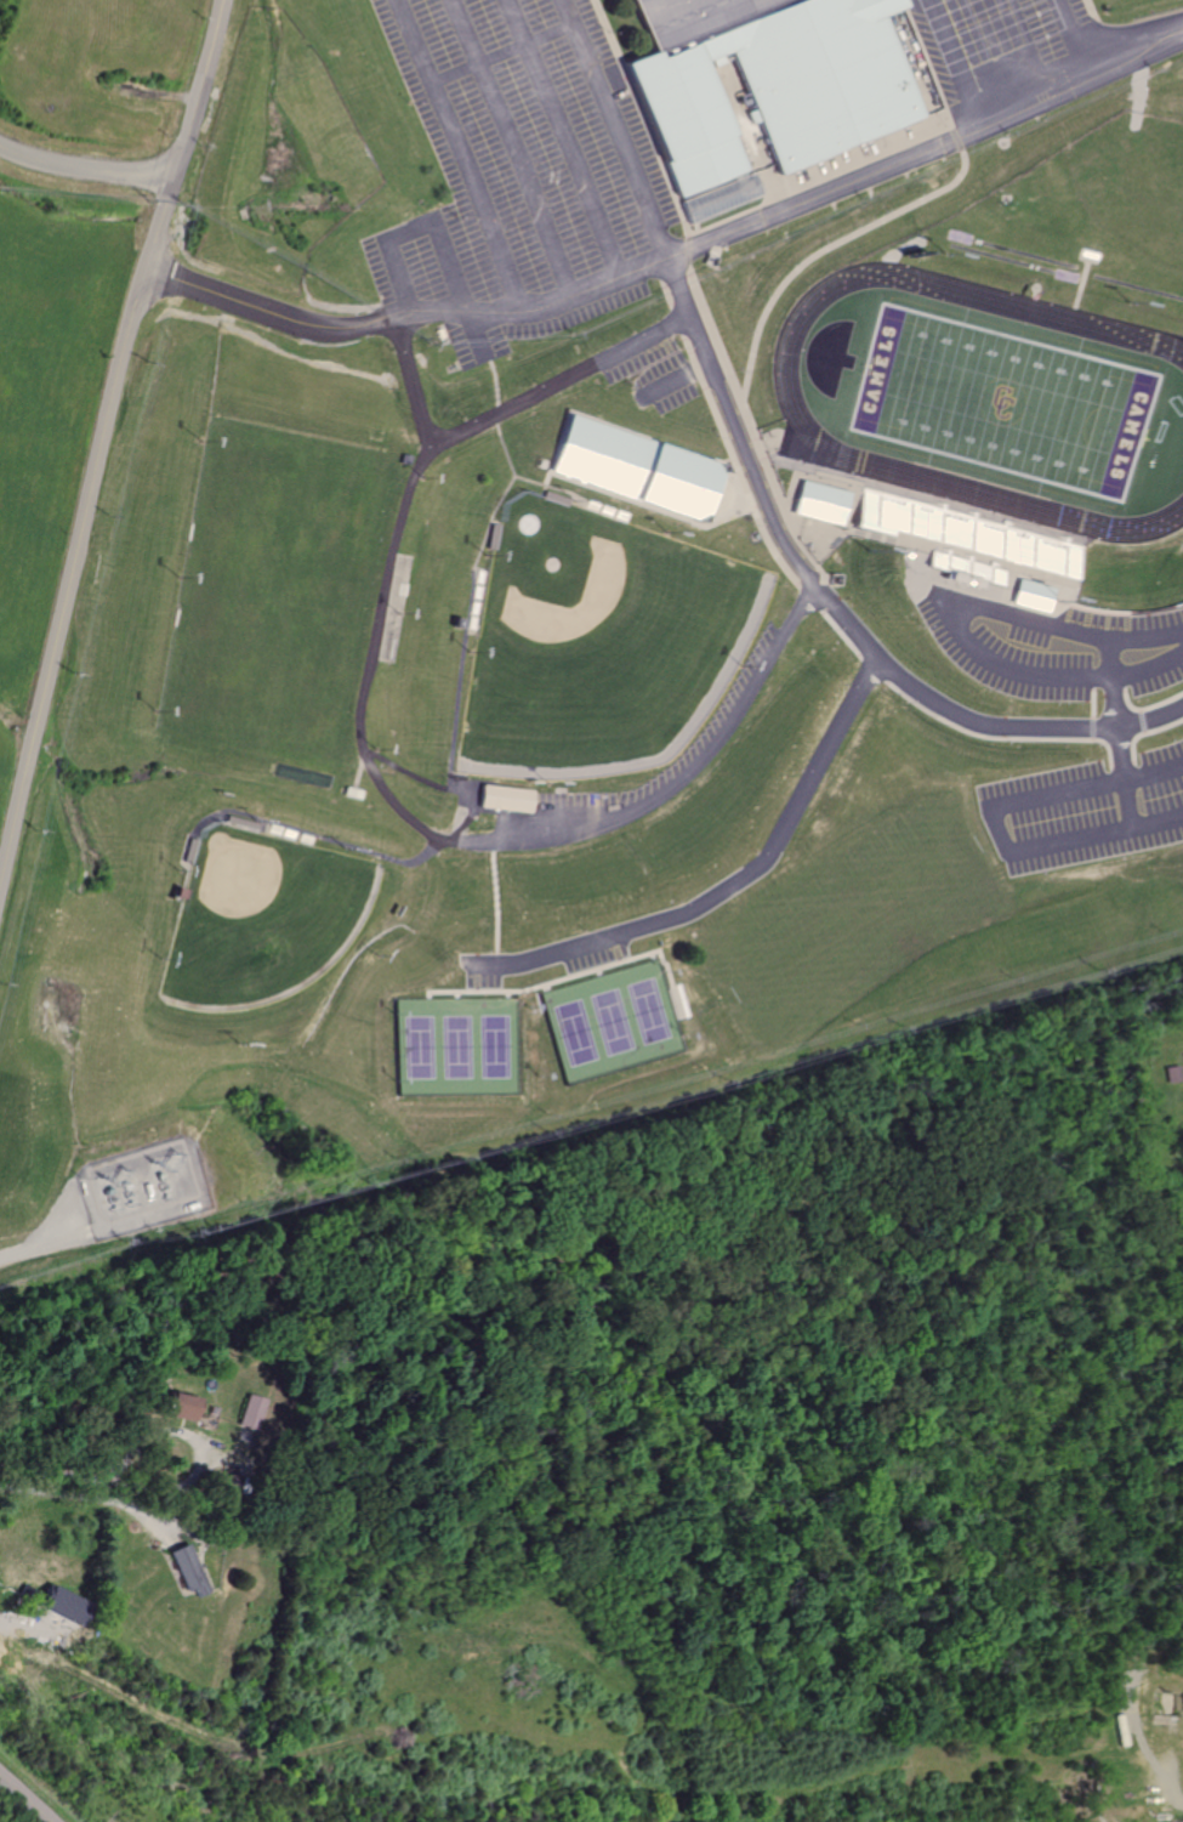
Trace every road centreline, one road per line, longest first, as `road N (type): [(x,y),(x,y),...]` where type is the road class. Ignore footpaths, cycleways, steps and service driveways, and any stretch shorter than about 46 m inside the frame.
road 1 (secondary): [(222,0),(130,302),(0,876)]
road 2 (residential): [(175,170),(133,172),(0,147)]

